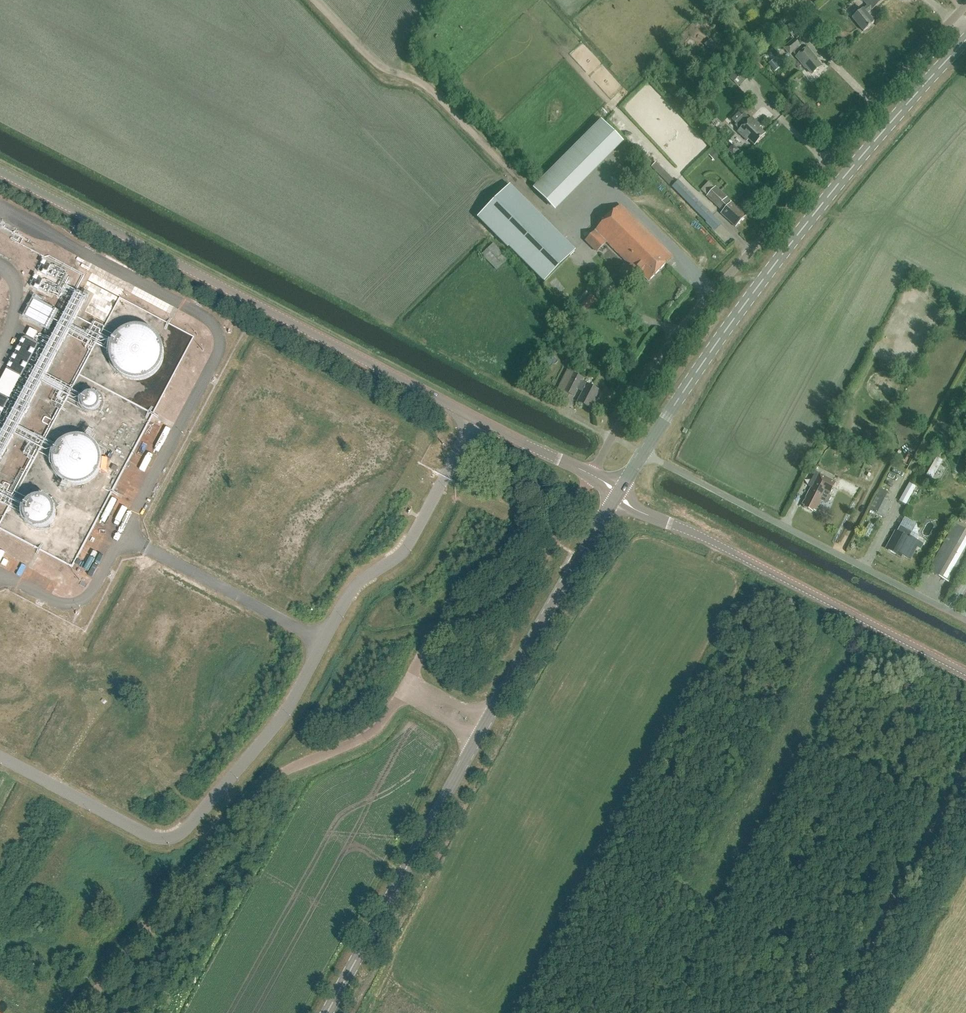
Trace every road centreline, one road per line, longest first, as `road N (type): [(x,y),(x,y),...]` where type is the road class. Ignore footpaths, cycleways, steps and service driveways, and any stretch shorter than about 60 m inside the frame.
road 1 (unclassified): [(0,171),(591,476)]
road 2 (unclassified): [(611,436),(691,317),(958,15)]
road 3 (tertiary): [(643,454),(819,209),(965,40)]
road 4 (unclassified): [(80,1012),(270,783),(373,733),(405,687)]
road 5 (unclassified): [(965,673),(634,509),(619,494)]
road 6 (residential): [(643,454),(965,620)]
road 7 (tertiary): [(326,1012),(476,739)]
road 8 (unclassified): [(405,687),(432,639),(501,597),(541,560),(591,476)]
road 9 (track): [(965,772),(836,1012)]
road 10 (tertiary): [(485,723),(619,494)]

